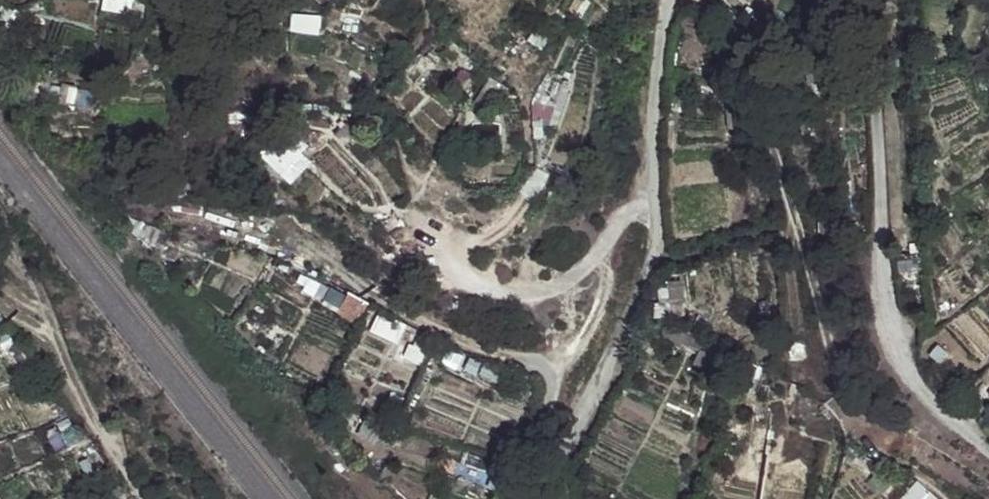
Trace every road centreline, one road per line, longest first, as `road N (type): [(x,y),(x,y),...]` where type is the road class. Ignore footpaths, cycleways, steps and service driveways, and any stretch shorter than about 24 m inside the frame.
road 1 (track): [(147,498),(101,432),(0,237)]

